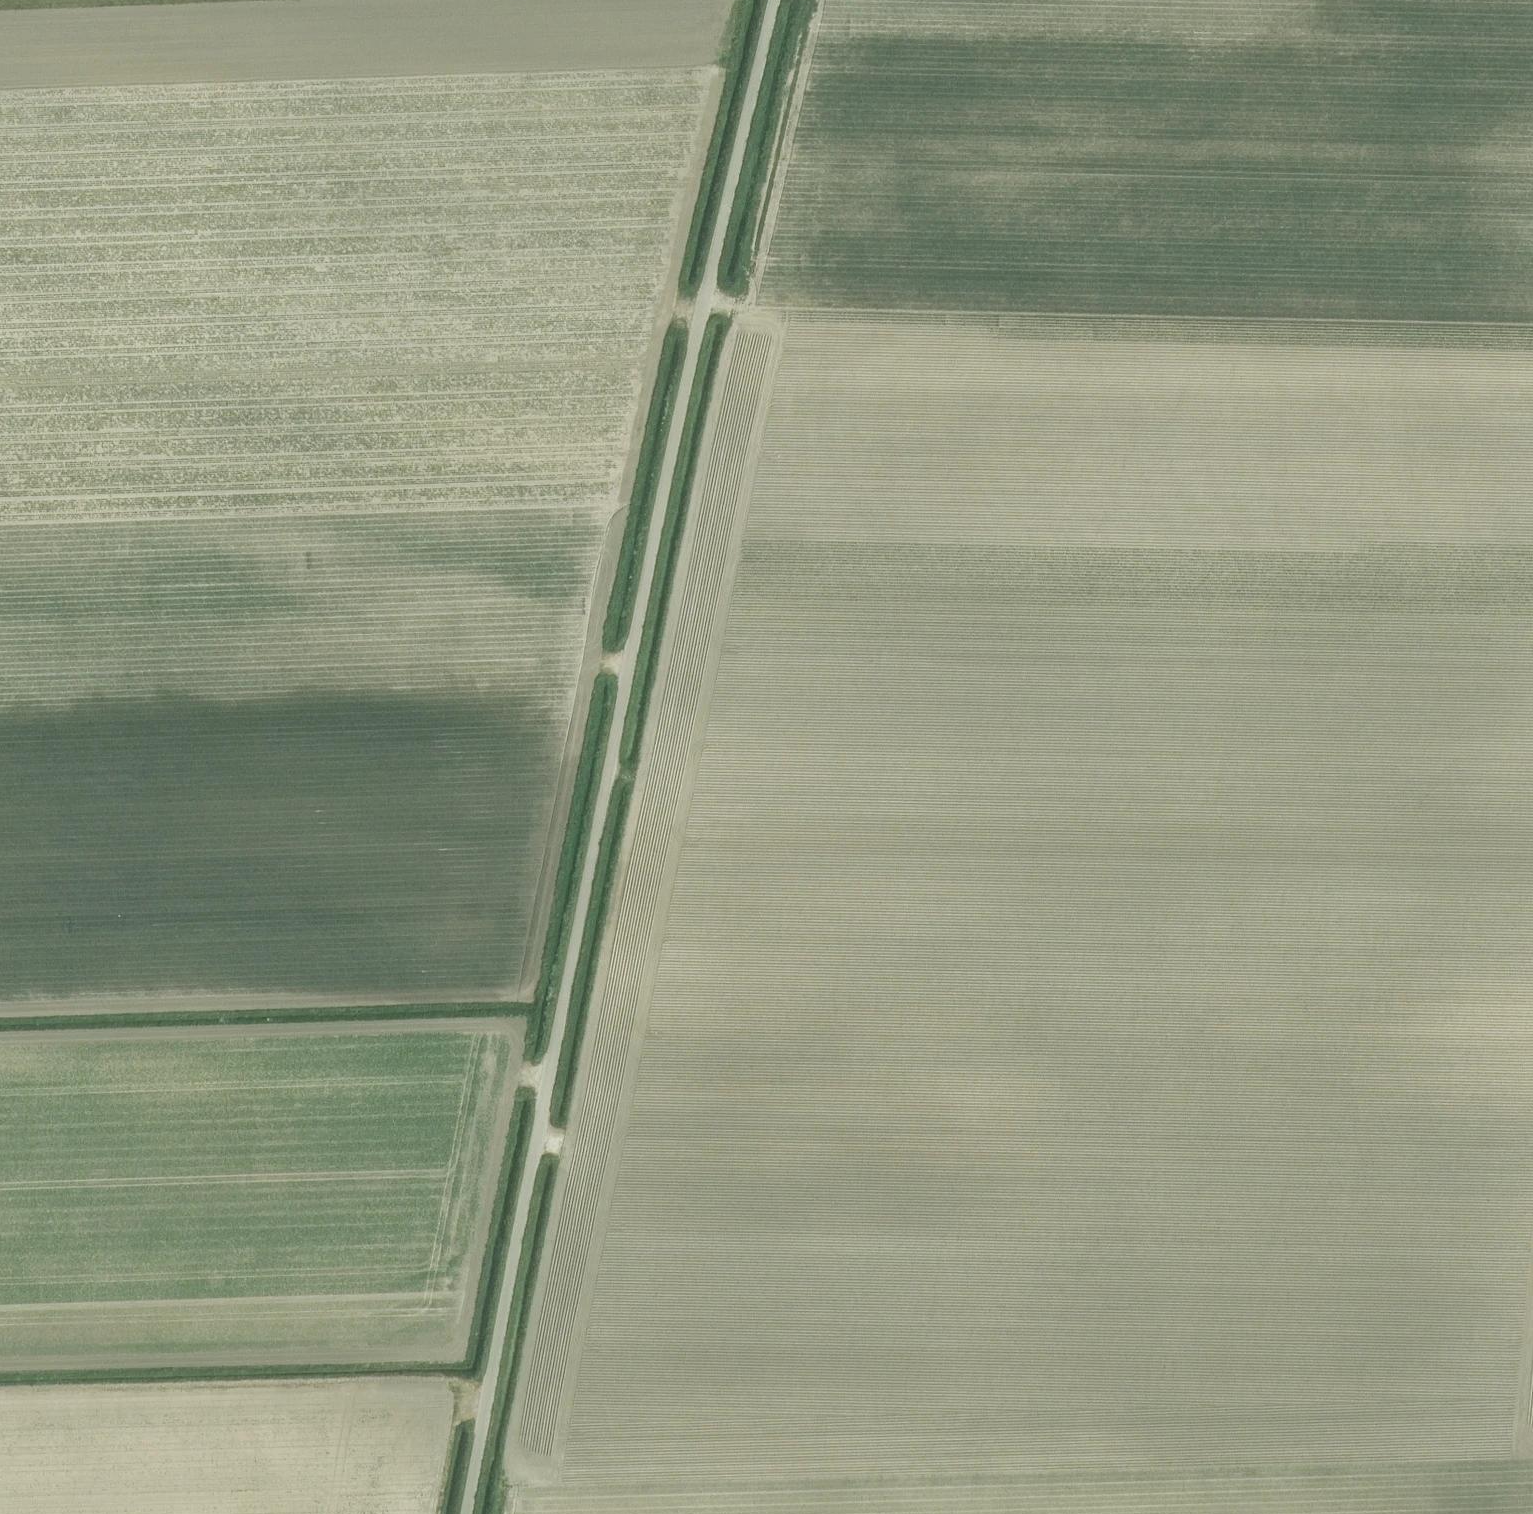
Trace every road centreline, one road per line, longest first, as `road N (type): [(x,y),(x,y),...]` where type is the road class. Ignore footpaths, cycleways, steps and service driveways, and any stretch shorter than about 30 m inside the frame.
road 1 (unclassified): [(467,1513),(577,924),(775,0)]

